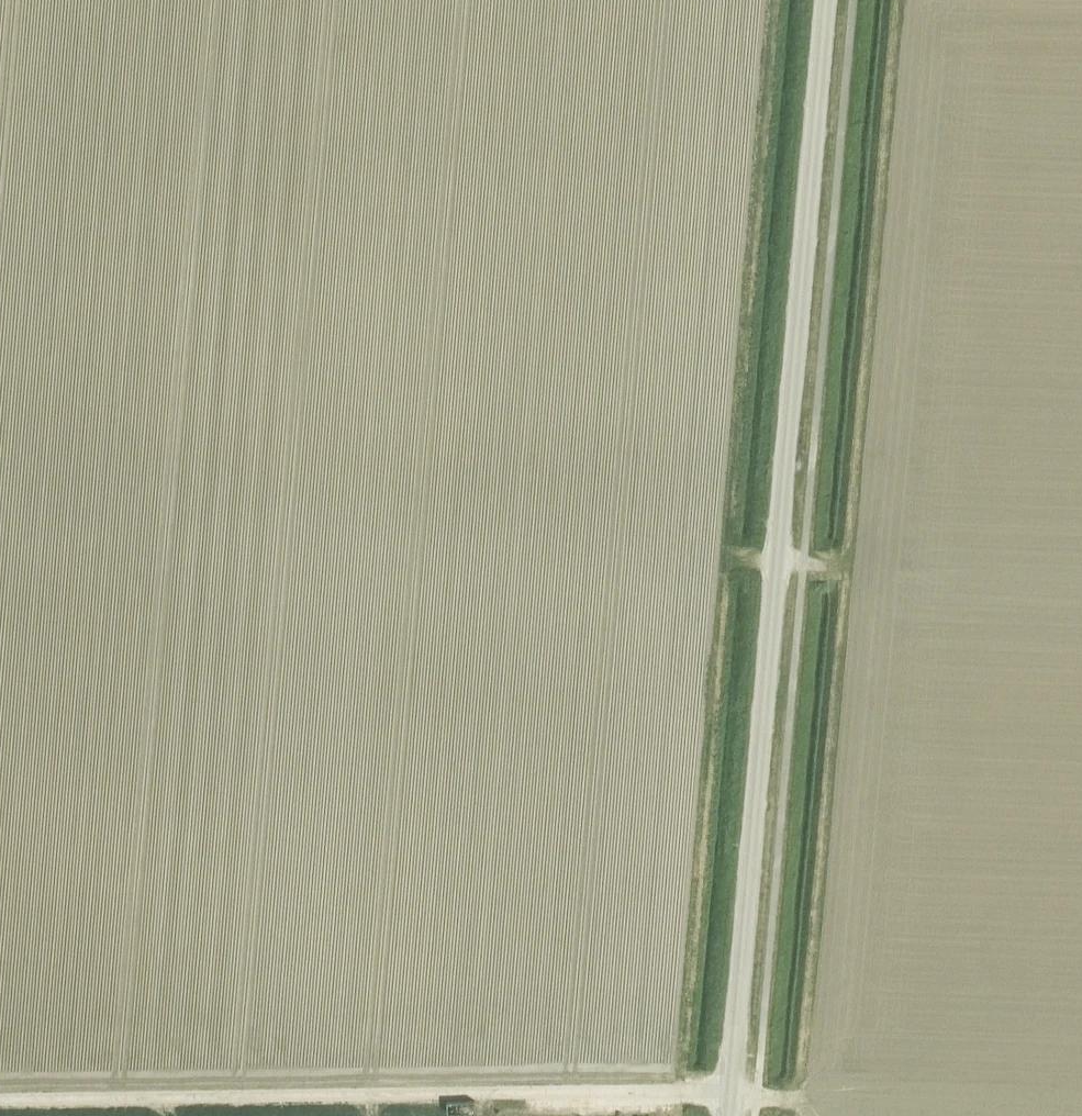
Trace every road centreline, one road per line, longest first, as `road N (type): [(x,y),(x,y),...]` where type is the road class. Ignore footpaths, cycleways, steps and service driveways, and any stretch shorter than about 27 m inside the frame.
road 1 (unclassified): [(728,1115),(830,0)]
road 2 (track): [(0,1099),(581,1092),(730,1093),(791,1102)]

